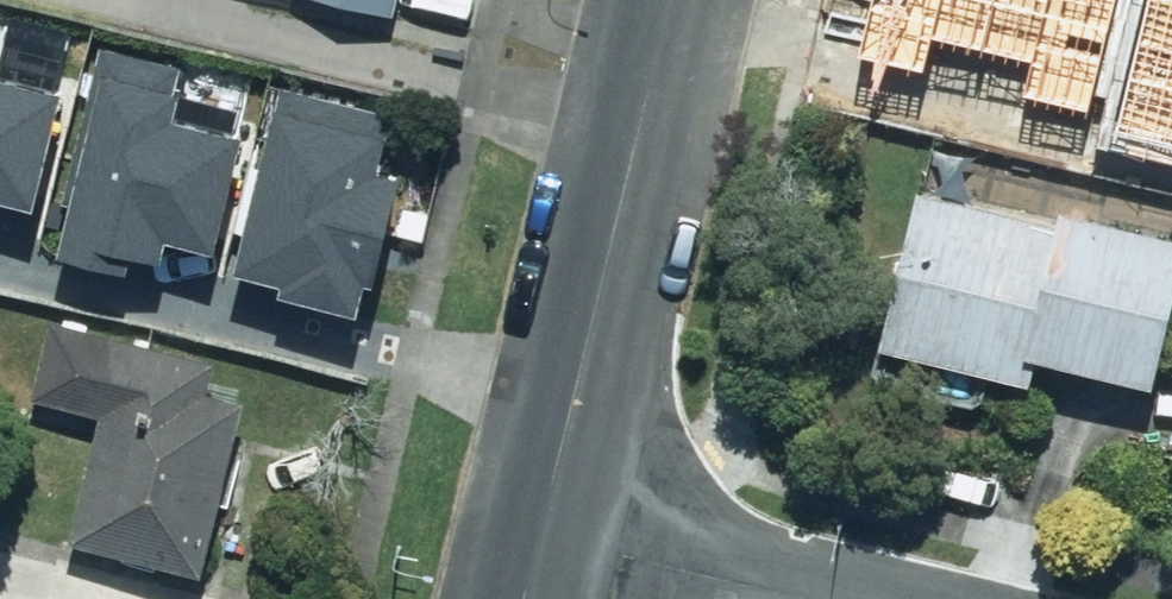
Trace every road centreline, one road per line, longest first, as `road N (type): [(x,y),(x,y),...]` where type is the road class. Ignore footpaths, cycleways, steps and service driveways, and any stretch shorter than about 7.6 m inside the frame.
road 1 (secondary): [(539,536),(671,0)]
road 2 (residential): [(539,536),(795,598)]

